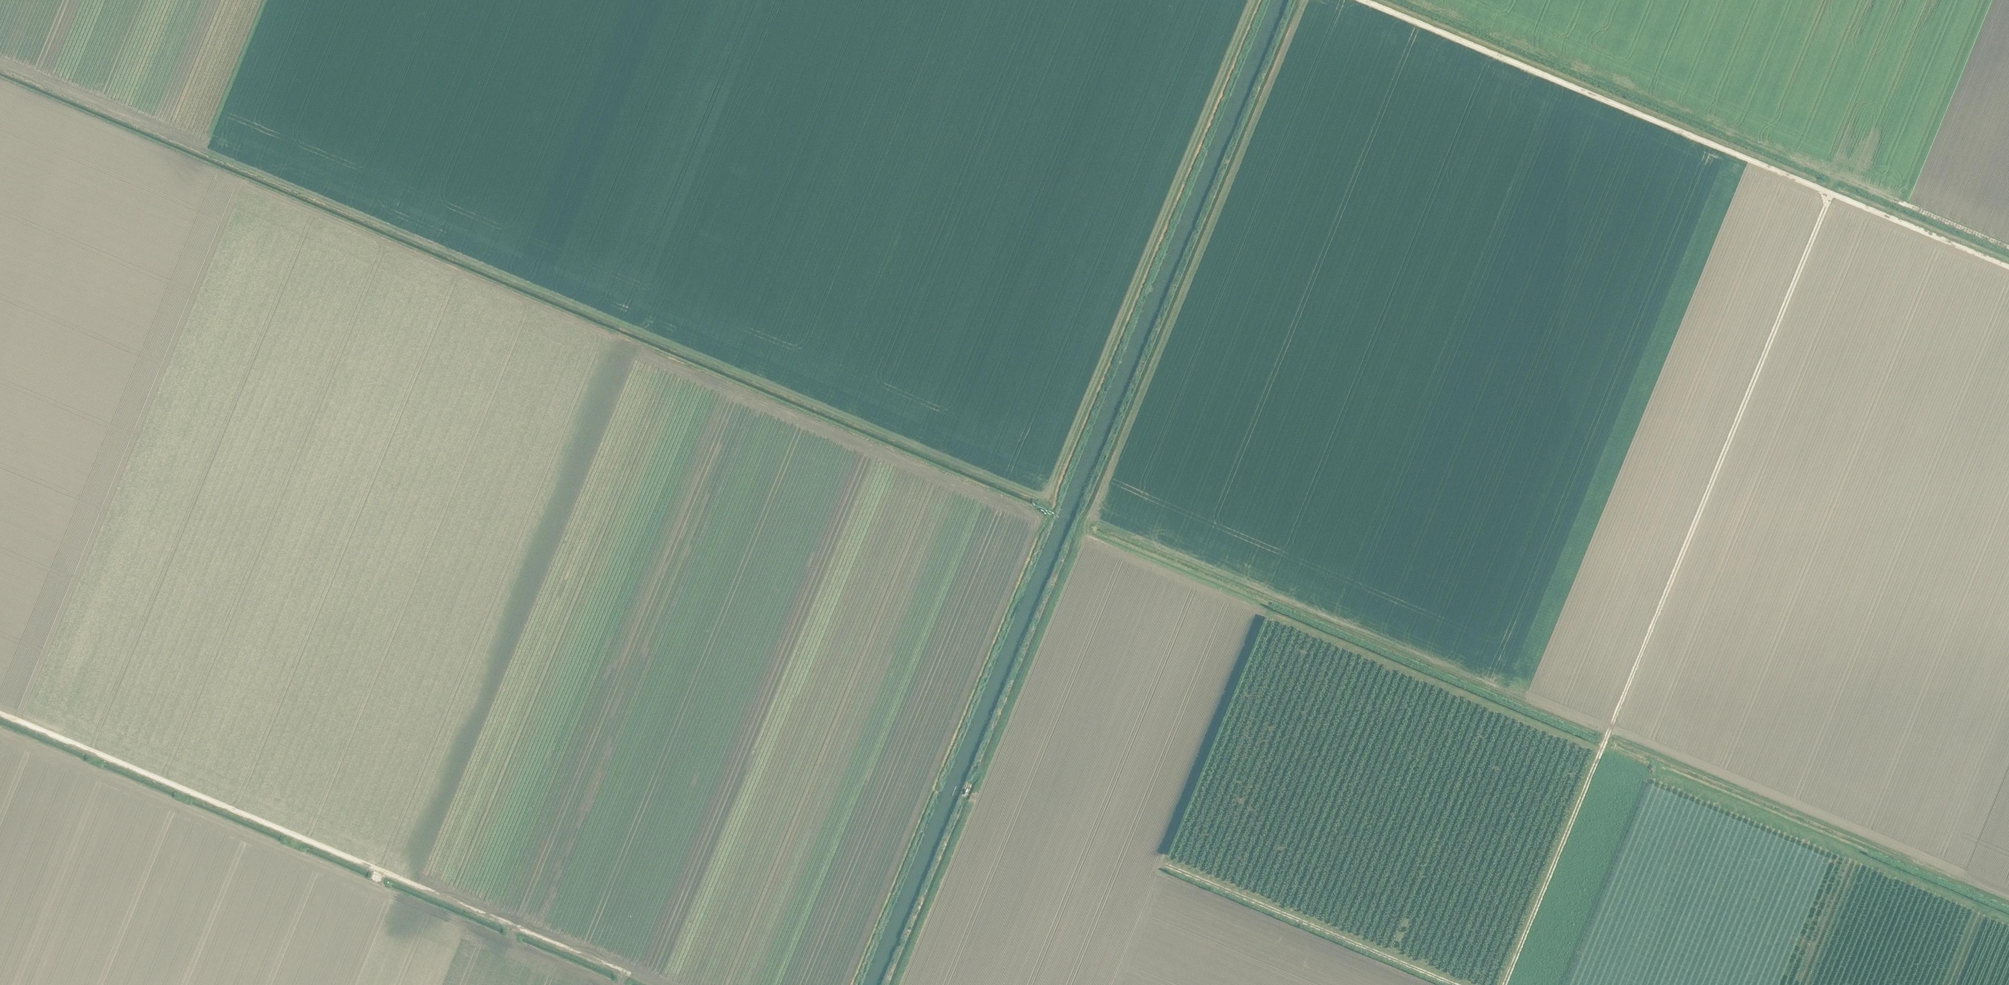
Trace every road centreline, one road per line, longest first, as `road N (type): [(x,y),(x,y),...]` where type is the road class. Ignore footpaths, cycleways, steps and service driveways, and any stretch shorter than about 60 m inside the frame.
road 1 (track): [(1364,0),(2008,267)]

